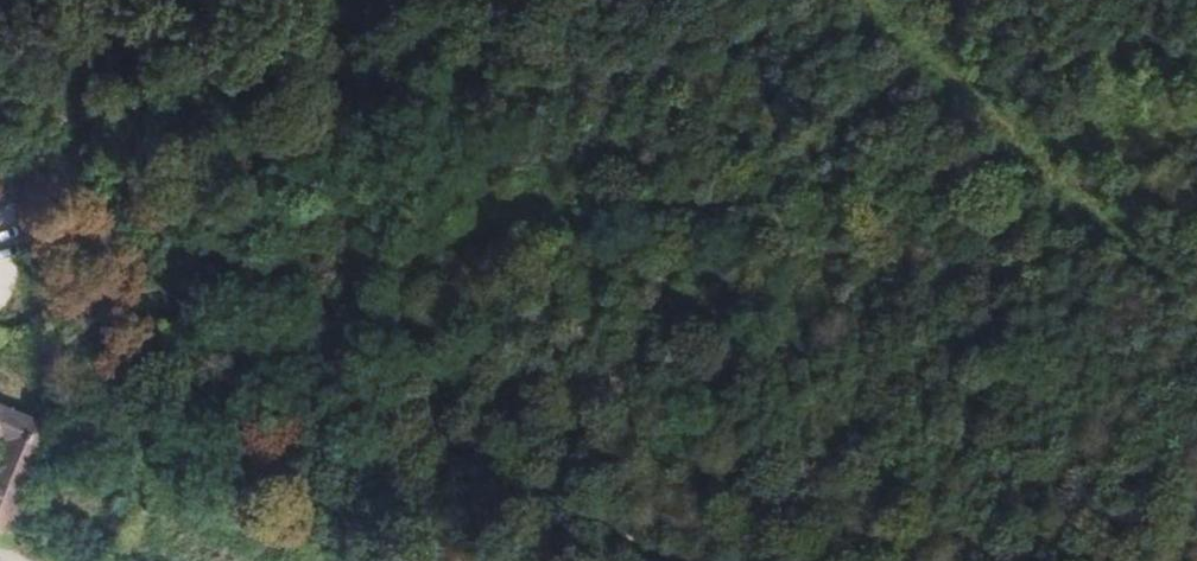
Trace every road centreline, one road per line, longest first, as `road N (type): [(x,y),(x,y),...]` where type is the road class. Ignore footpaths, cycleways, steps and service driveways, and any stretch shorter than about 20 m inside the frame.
road 1 (track): [(130,304),(678,560)]
road 2 (track): [(162,0),(60,122),(45,162),(0,198)]
road 3 (track): [(130,304),(0,291)]

